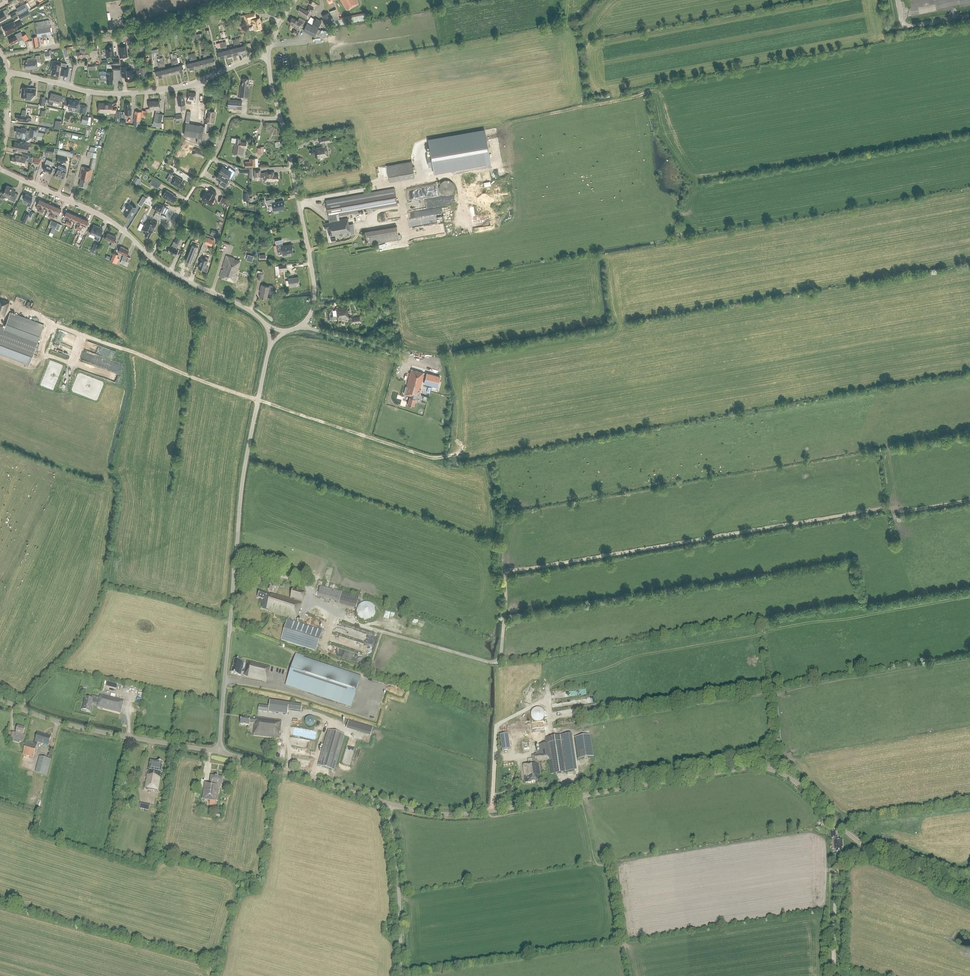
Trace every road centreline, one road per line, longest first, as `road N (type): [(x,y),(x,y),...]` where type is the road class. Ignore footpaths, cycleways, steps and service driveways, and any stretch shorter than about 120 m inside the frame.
road 1 (unclassified): [(969,889),(875,852),(764,767),(472,815),(389,804)]
road 2 (unclassified): [(219,752),(244,473),(270,346)]
road 3 (track): [(1,56),(281,0)]
road 4 (residential): [(6,73),(93,93),(133,93),(189,85),(266,54)]
road 5 (unclassified): [(290,331),(305,324),(315,291),(281,119)]
road 6 (unclassified): [(219,752),(83,728),(0,699)]
road 7 (unclassified): [(389,804),(219,752)]
road 8 (residential): [(147,255),(107,219),(0,170)]
road 9 (unclassified): [(400,975),(389,804)]
road 10 (track): [(834,975),(837,867),(868,848)]
road 11 (residential): [(262,320),(147,255)]

